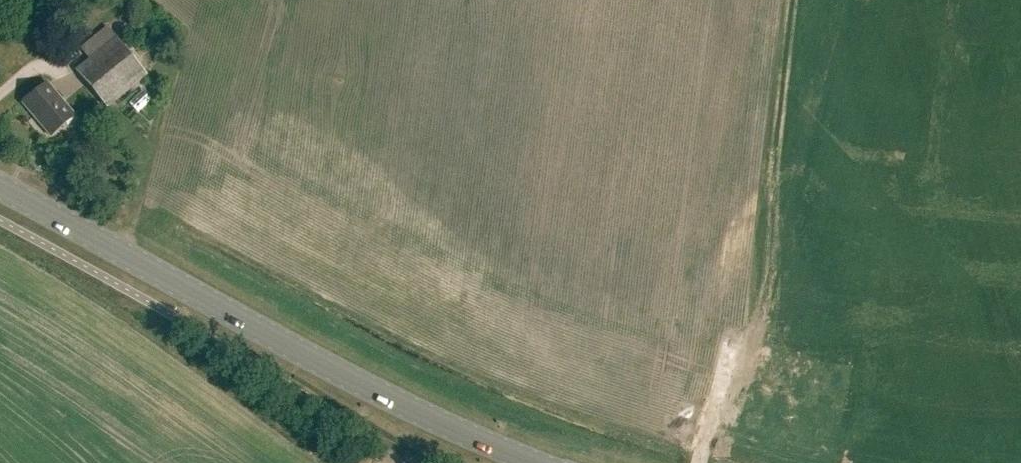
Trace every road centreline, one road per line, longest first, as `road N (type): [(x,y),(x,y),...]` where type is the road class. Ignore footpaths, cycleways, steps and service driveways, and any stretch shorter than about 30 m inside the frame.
road 1 (primary): [(0,185),(420,416),(538,462)]

